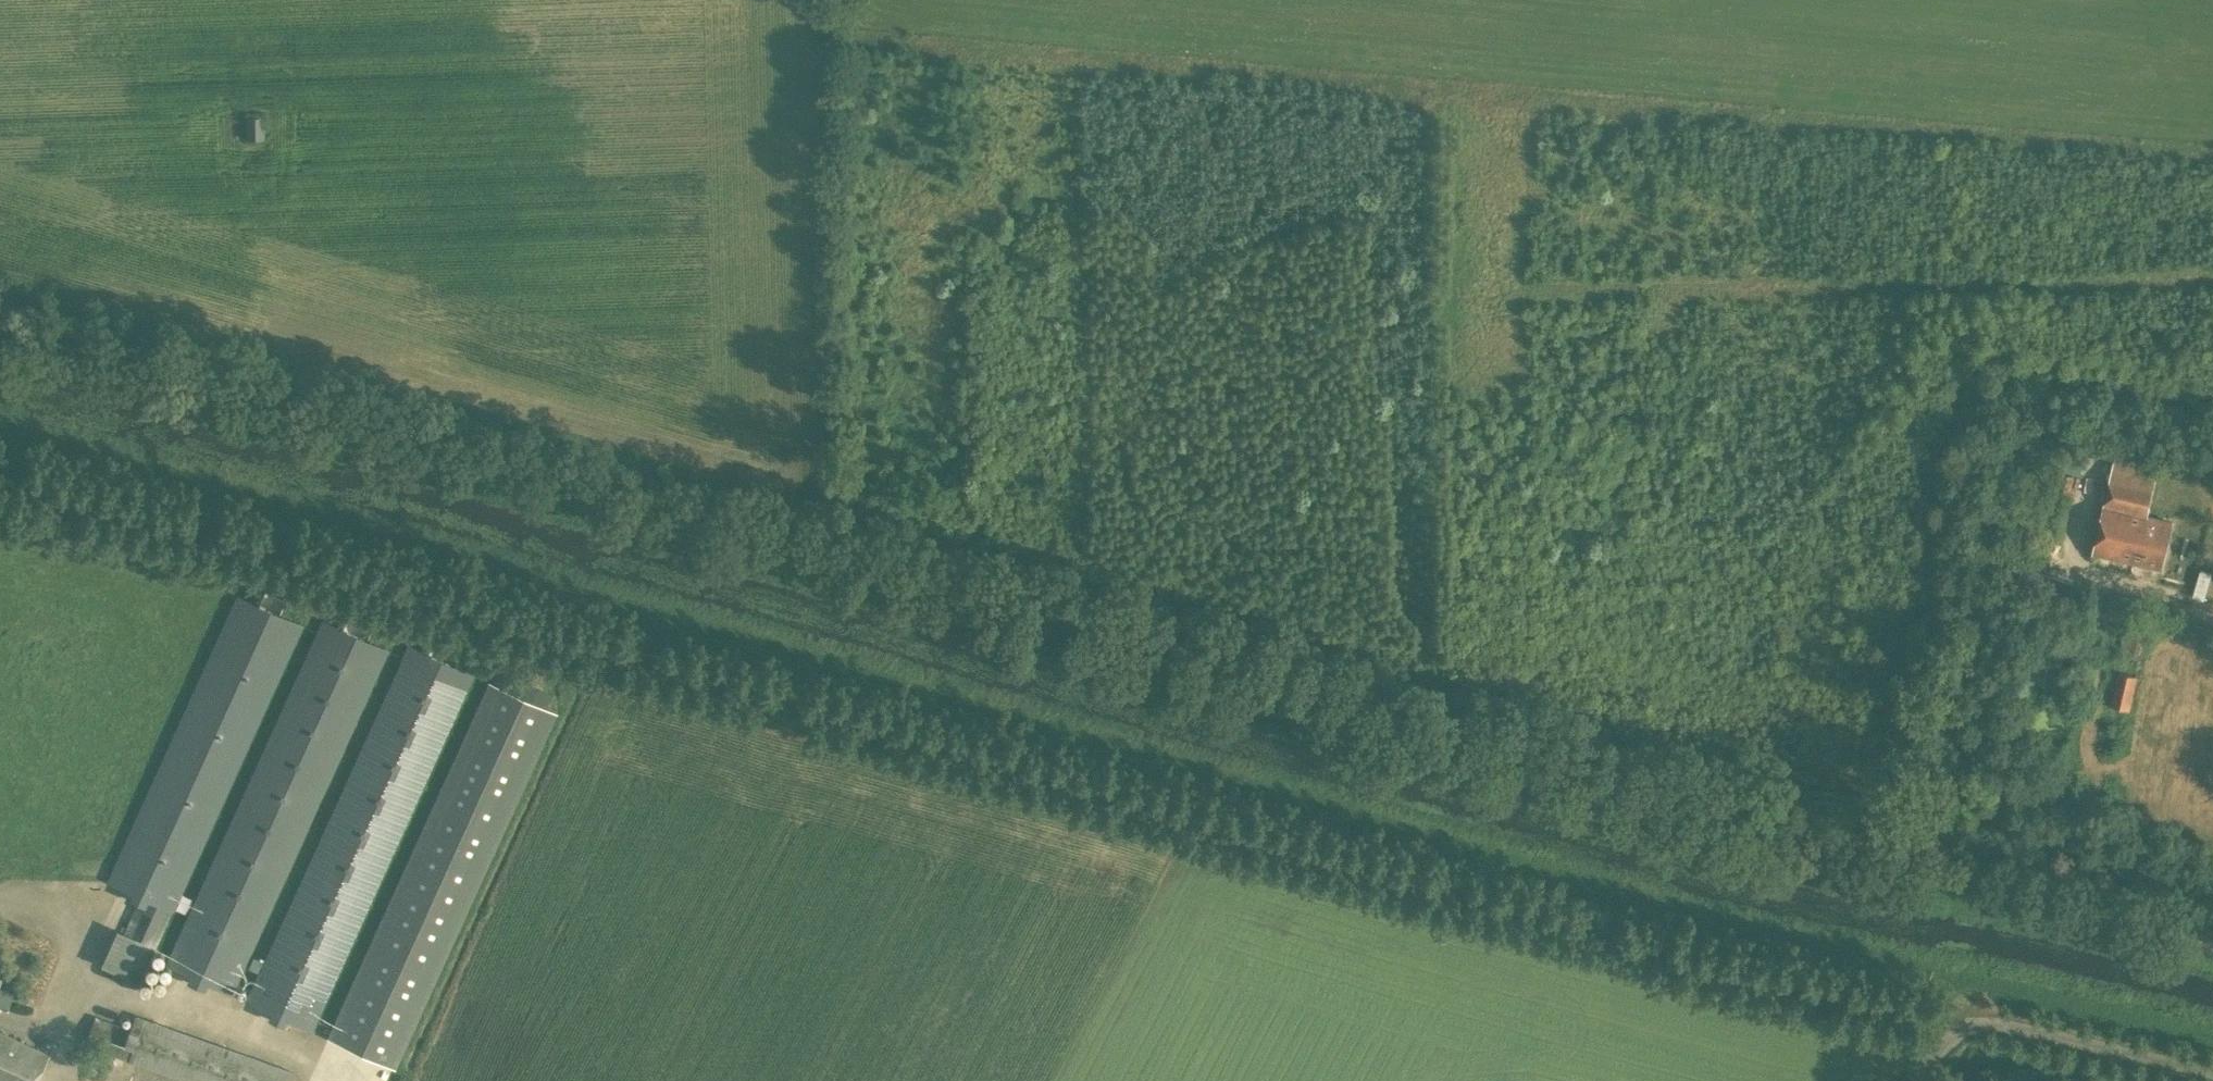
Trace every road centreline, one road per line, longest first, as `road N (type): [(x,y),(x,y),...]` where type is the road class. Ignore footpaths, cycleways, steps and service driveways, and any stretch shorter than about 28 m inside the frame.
road 1 (unclassified): [(1915,1080),(1955,1035),(1994,1023),(2212,1073)]

